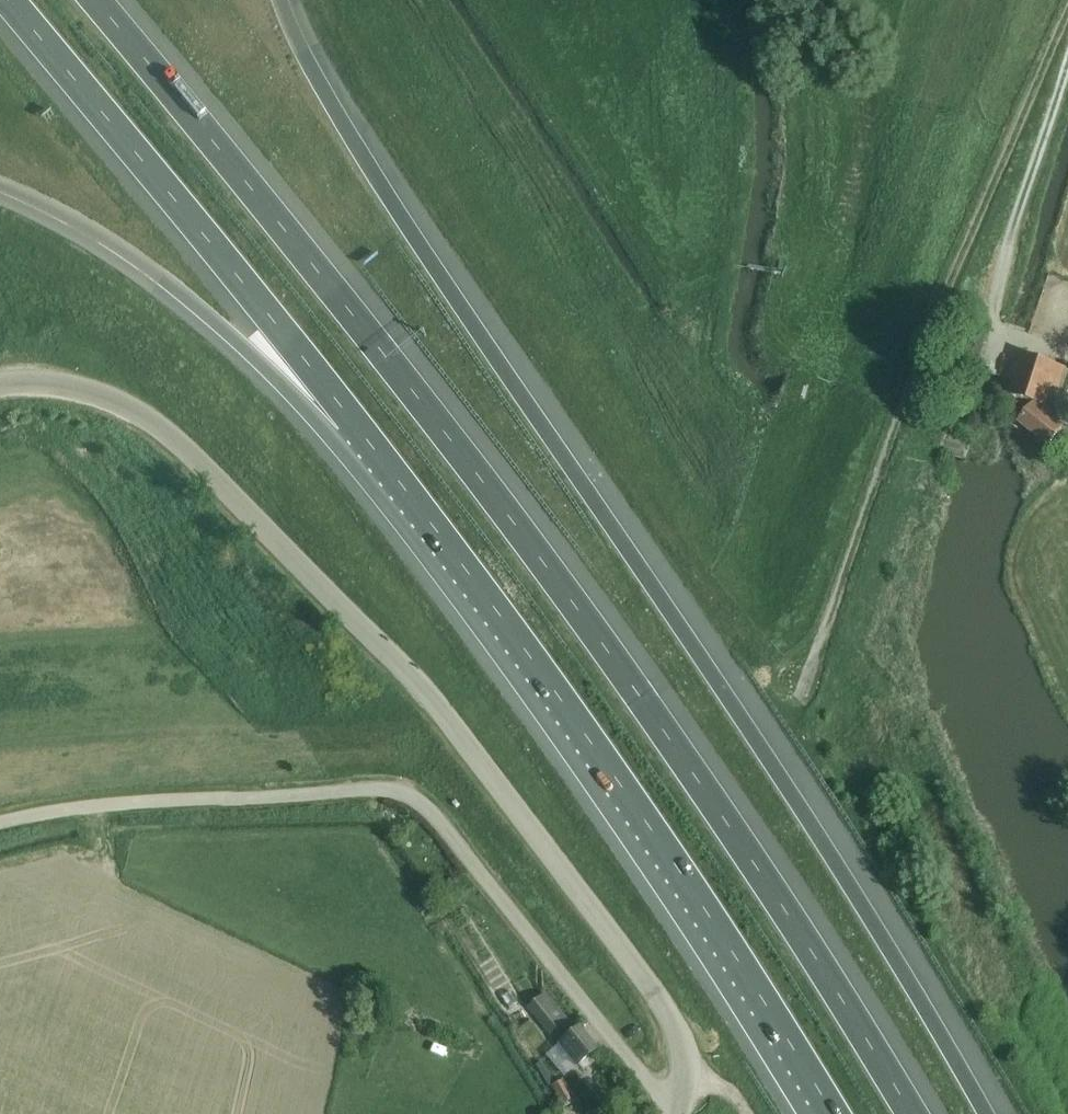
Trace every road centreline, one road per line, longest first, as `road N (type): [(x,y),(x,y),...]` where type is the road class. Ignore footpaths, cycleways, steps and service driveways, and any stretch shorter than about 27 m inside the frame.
road 1 (motorway): [(907,1113),(784,912),(586,620),(113,0)]
road 2 (motorway): [(987,1113),(830,853),(371,168),(278,0)]
road 3 (unclassified): [(683,1094),(689,1047),(675,1016),(390,660),(172,439),(87,393),(0,384)]
road 4 (motorway): [(350,419),(720,933),(831,1113)]
road 5 (unclassified): [(0,825),(190,798),(399,790),(427,808),(648,1083),(683,1094)]
road 6 (track): [(1067,13),(932,316),(799,697)]
road 7 (motorway): [(17,0),(350,419)]
road 8 (motorway): [(0,185),(86,227),(350,419)]

